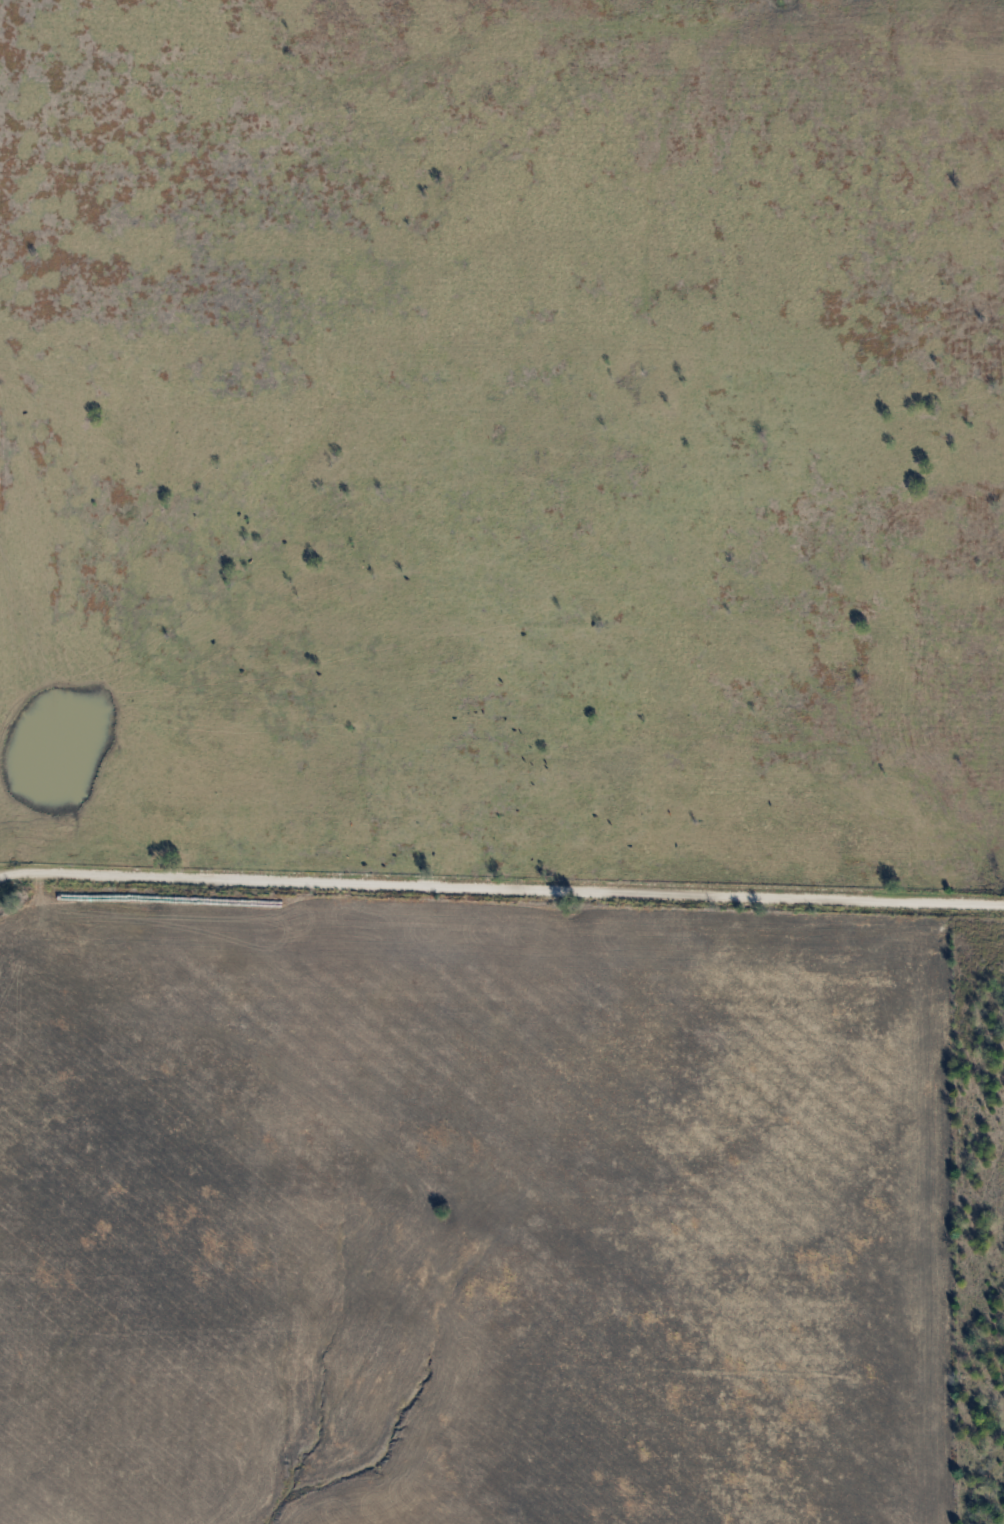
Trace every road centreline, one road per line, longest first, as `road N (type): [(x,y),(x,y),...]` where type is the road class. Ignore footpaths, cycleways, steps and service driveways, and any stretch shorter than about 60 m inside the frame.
road 1 (residential): [(0,878),(1003,906)]

